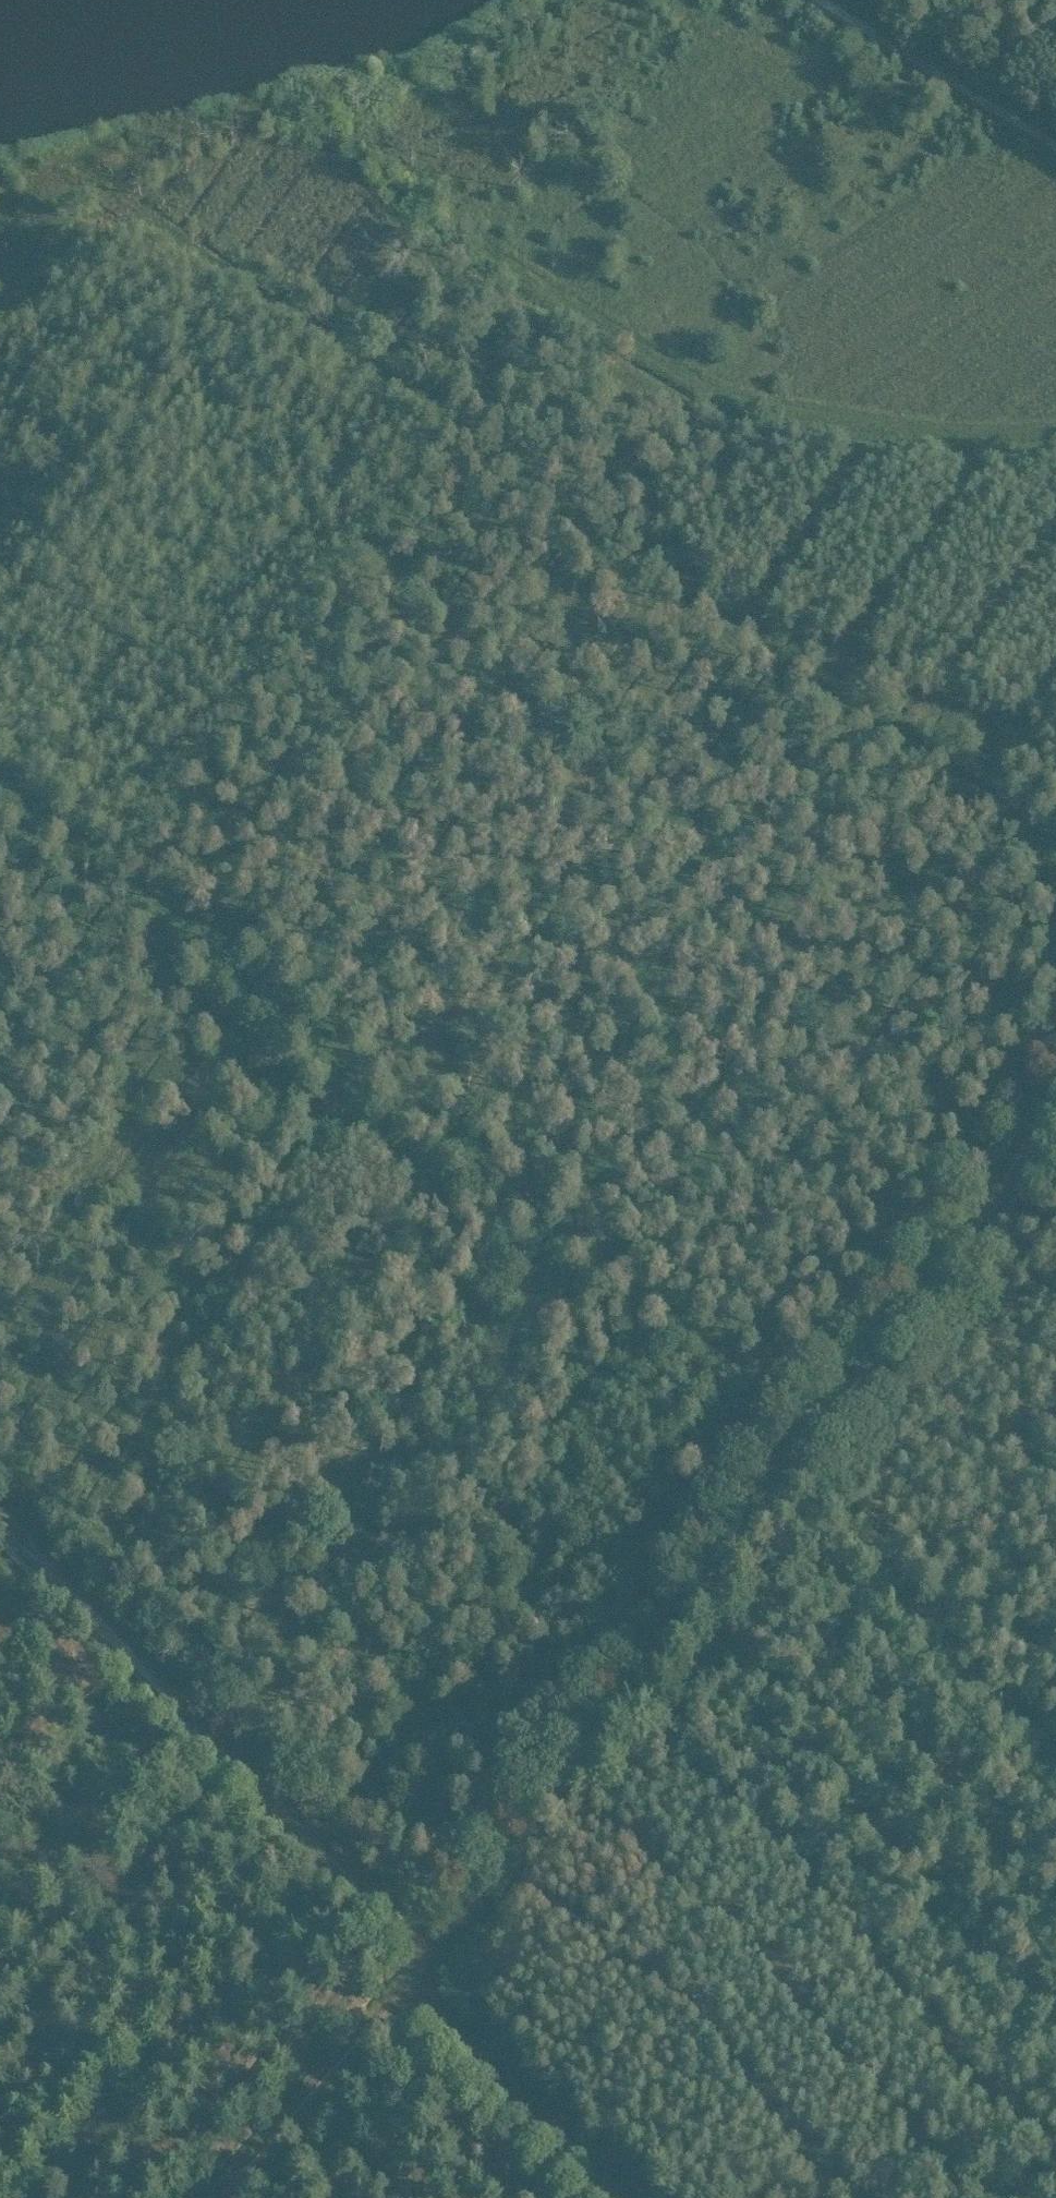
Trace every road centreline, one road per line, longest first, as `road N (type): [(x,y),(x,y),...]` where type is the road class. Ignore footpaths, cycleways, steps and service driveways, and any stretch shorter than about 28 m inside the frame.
road 1 (track): [(1055,1081),(423,1967),(237,2197)]
road 2 (track): [(423,1967),(0,1533)]
road 3 (track): [(607,2197),(407,1988)]
road 4 (track): [(815,0),(1055,150)]

